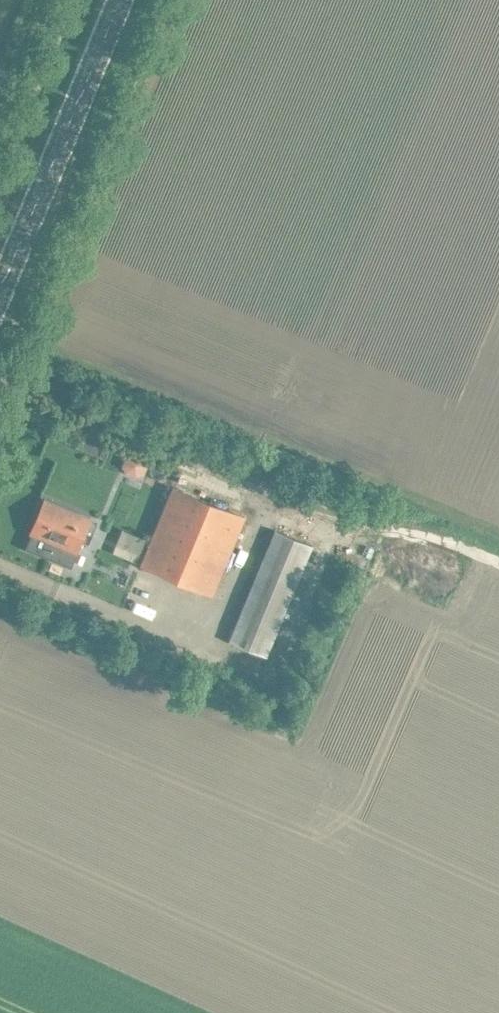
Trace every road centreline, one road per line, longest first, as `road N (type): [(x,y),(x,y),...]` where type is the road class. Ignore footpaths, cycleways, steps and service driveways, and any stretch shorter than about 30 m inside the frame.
road 1 (tertiary): [(0,287),(119,0)]

